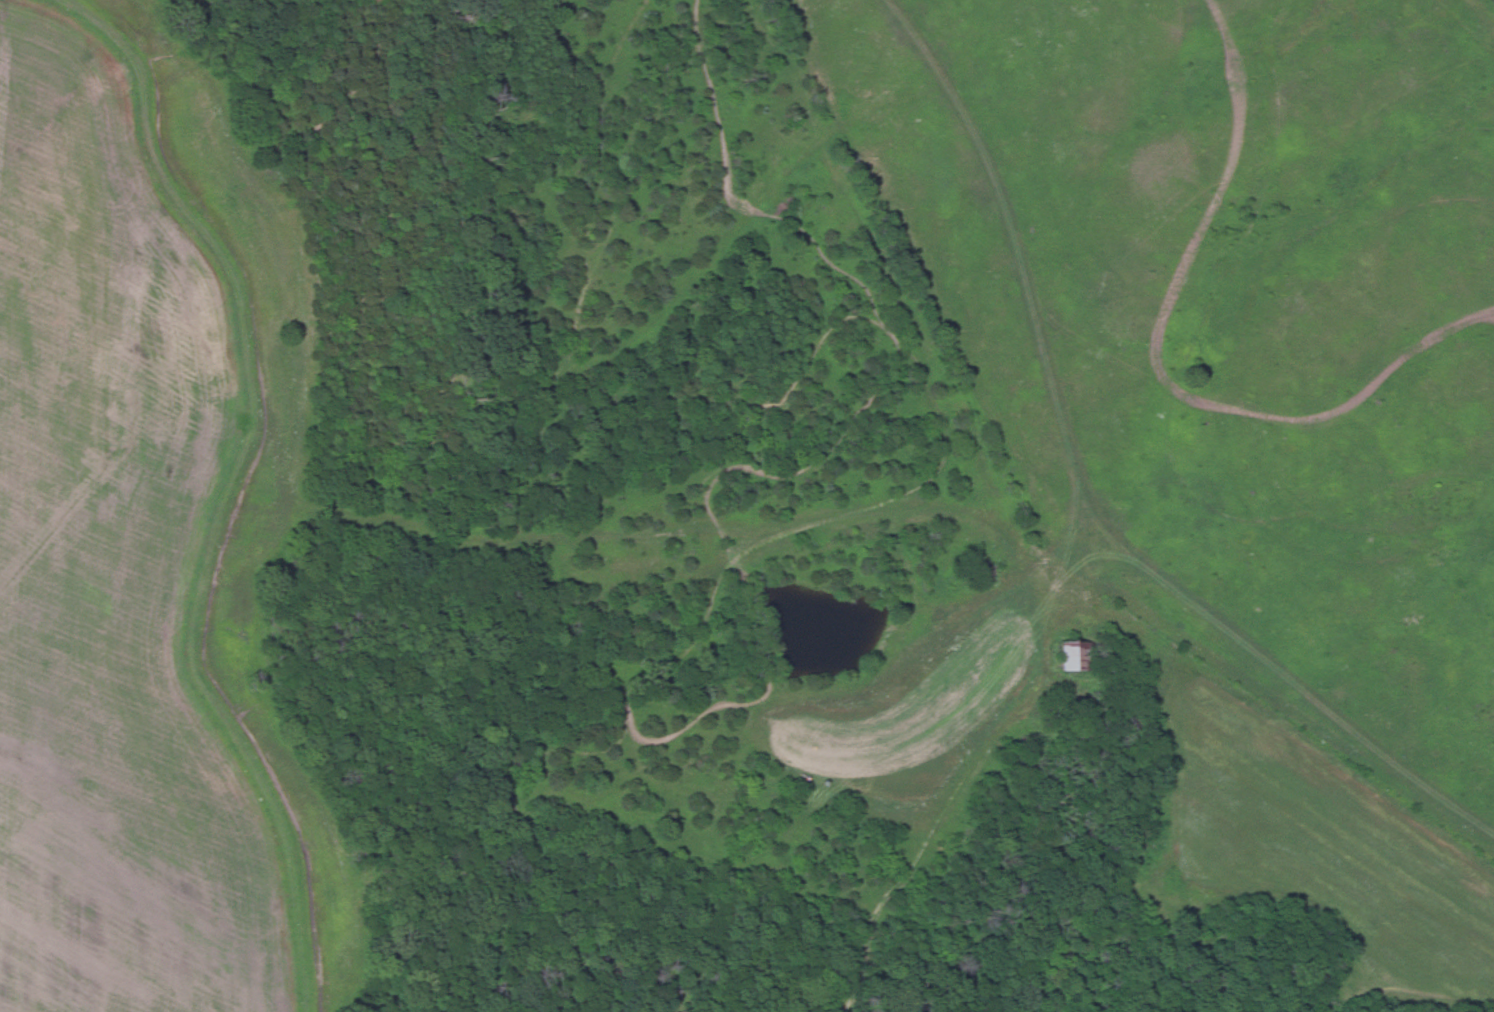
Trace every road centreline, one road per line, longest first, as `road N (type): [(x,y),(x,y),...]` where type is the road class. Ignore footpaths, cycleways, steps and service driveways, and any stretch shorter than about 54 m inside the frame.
road 1 (residential): [(1493,759),(1233,603)]

